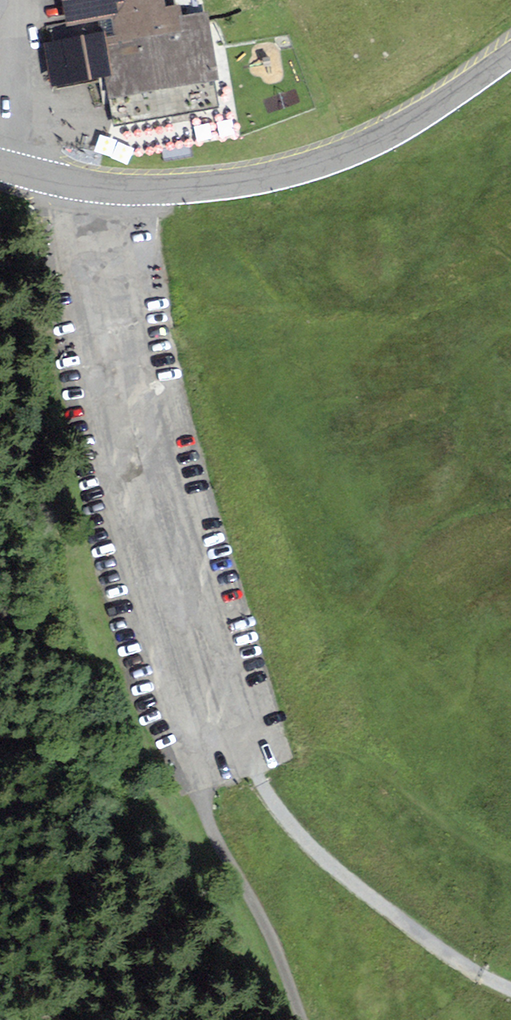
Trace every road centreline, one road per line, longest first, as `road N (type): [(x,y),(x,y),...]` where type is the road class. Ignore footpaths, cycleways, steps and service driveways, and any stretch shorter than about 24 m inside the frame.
road 1 (tertiary): [(0,163),(133,191),(249,182),(364,146),(510,54)]
road 2 (track): [(510,987),(315,859),(279,827),(248,774),(224,769),(193,793)]
road 3 (track): [(193,793),(301,1019)]
road 4 (track): [(12,0),(19,66),(3,164)]

